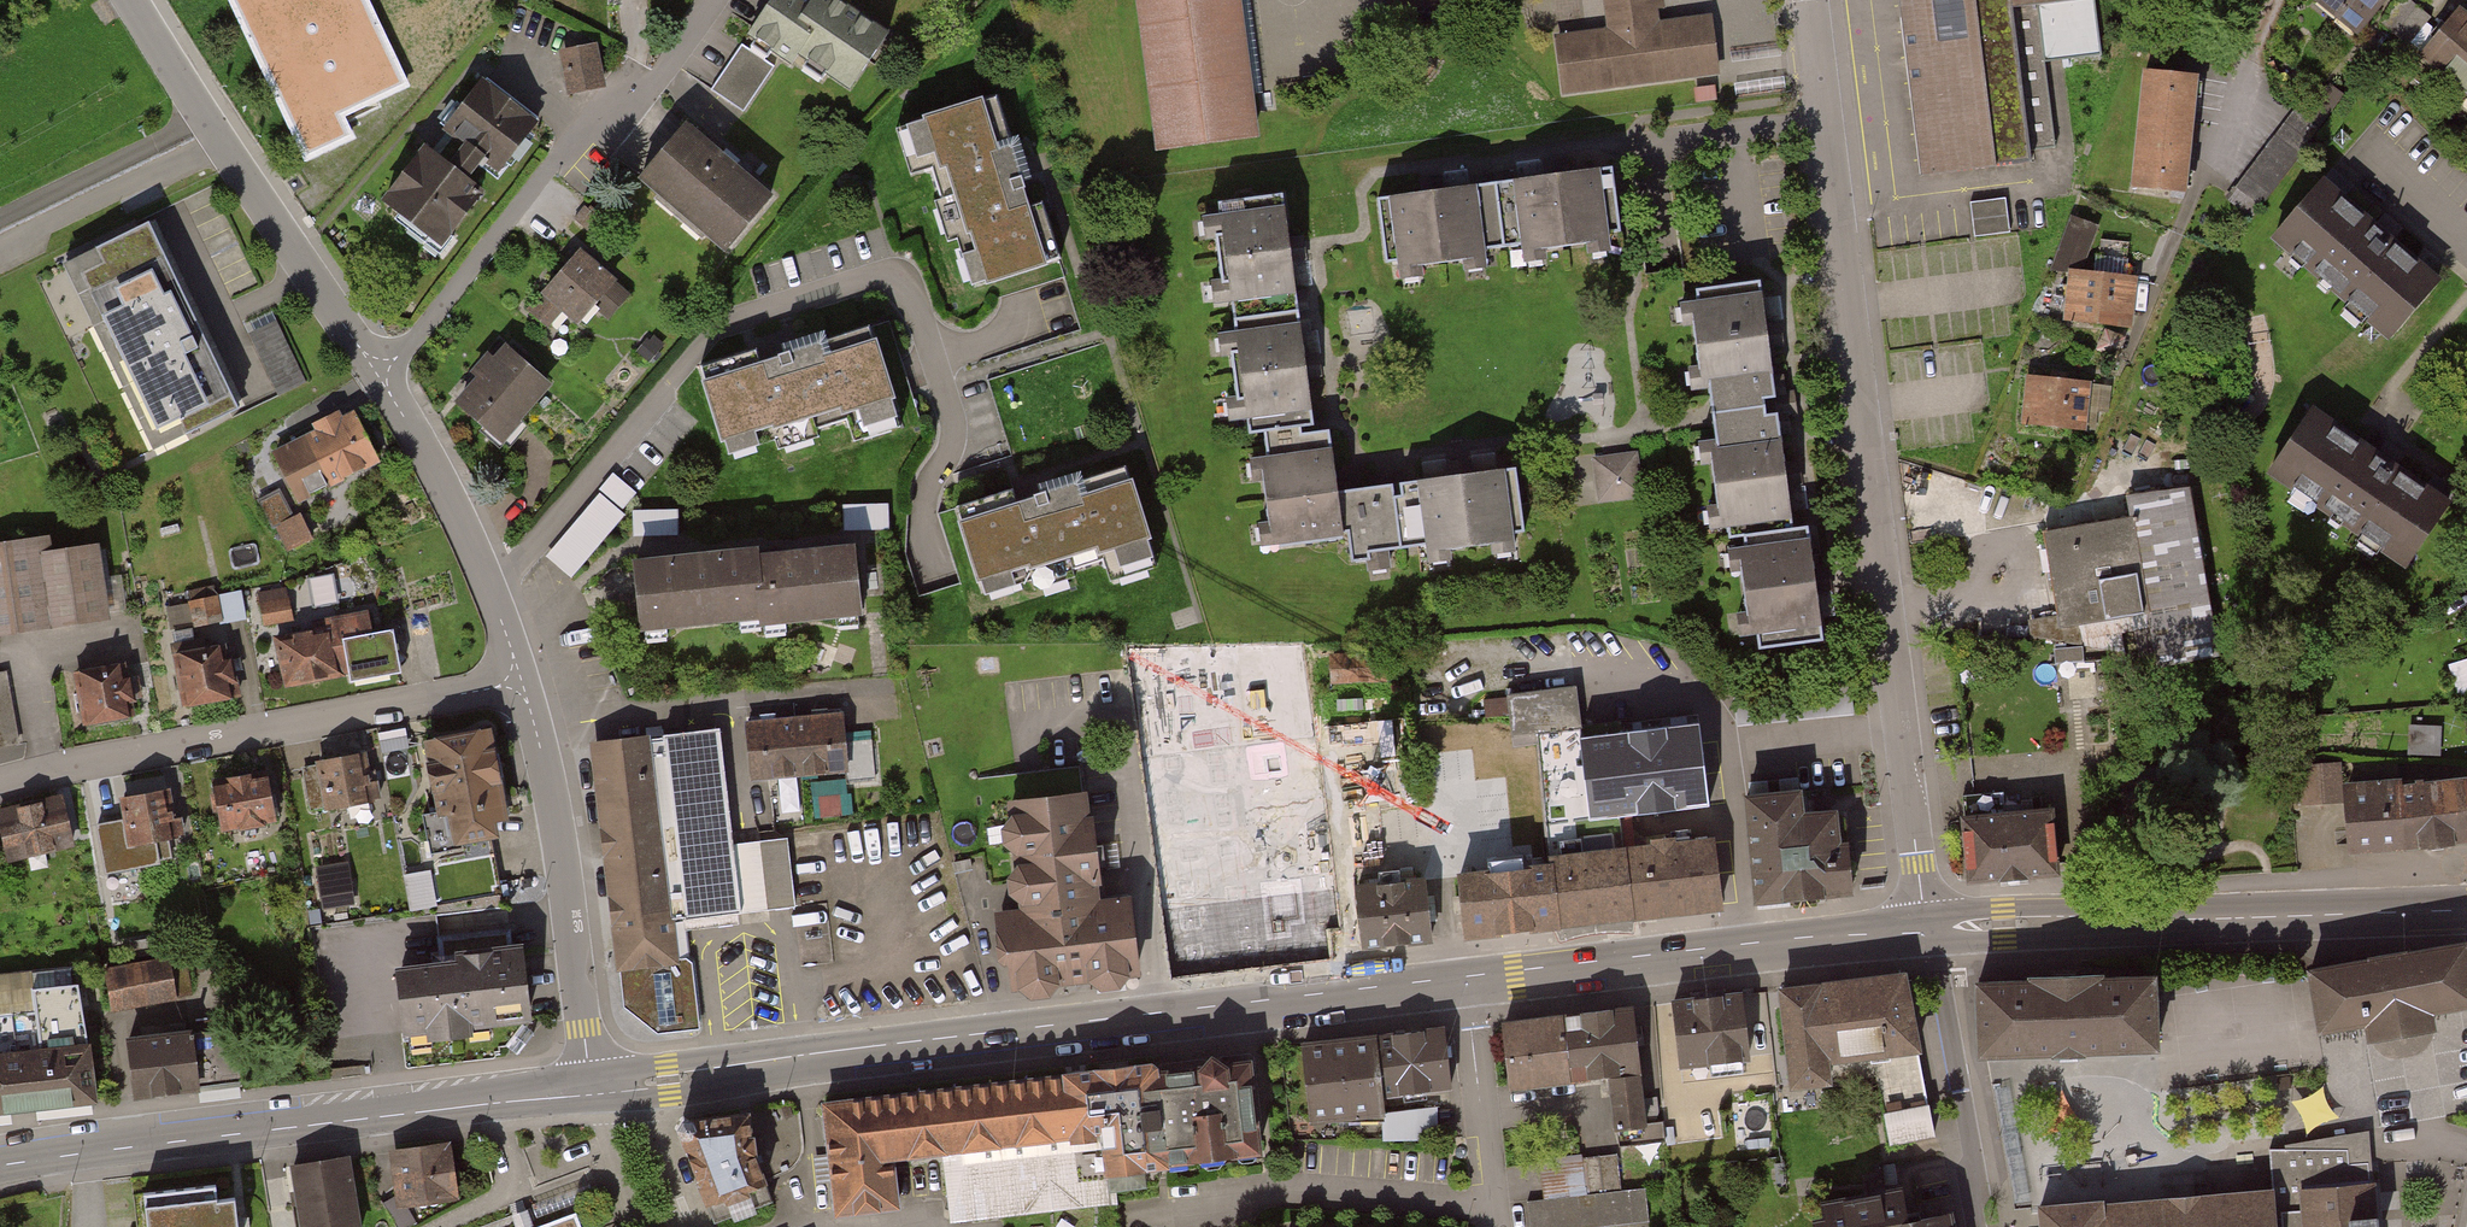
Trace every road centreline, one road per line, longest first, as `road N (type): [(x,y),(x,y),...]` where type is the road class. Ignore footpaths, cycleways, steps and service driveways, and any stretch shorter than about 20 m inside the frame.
road 1 (residential): [(1932,928),(1816,0)]
road 2 (tertiary): [(1464,976),(800,1055),(594,1091)]
road 3 (tertiary): [(594,1091),(0,1165)]
road 4 (tertiary): [(2466,910),(1932,928)]
road 5 (residential): [(515,682),(52,767),(0,784)]
road 6 (residential): [(714,0),(665,84),(596,102),(401,354),(381,367)]
road 7 (tertiary): [(1932,928),(1464,976)]
road 8 (residential): [(381,367),(359,347),(221,143),(133,0)]
road 9 (residential): [(594,1091),(541,749),(515,682)]
road 10 (residential): [(515,682),(492,592),(381,367)]
road 11 (residential): [(1932,928),(1963,1051),(1959,1076),(1979,1226)]
road 12 (residential): [(1464,976),(1492,1226)]
road 13 (residential): [(594,1091),(640,1226)]

